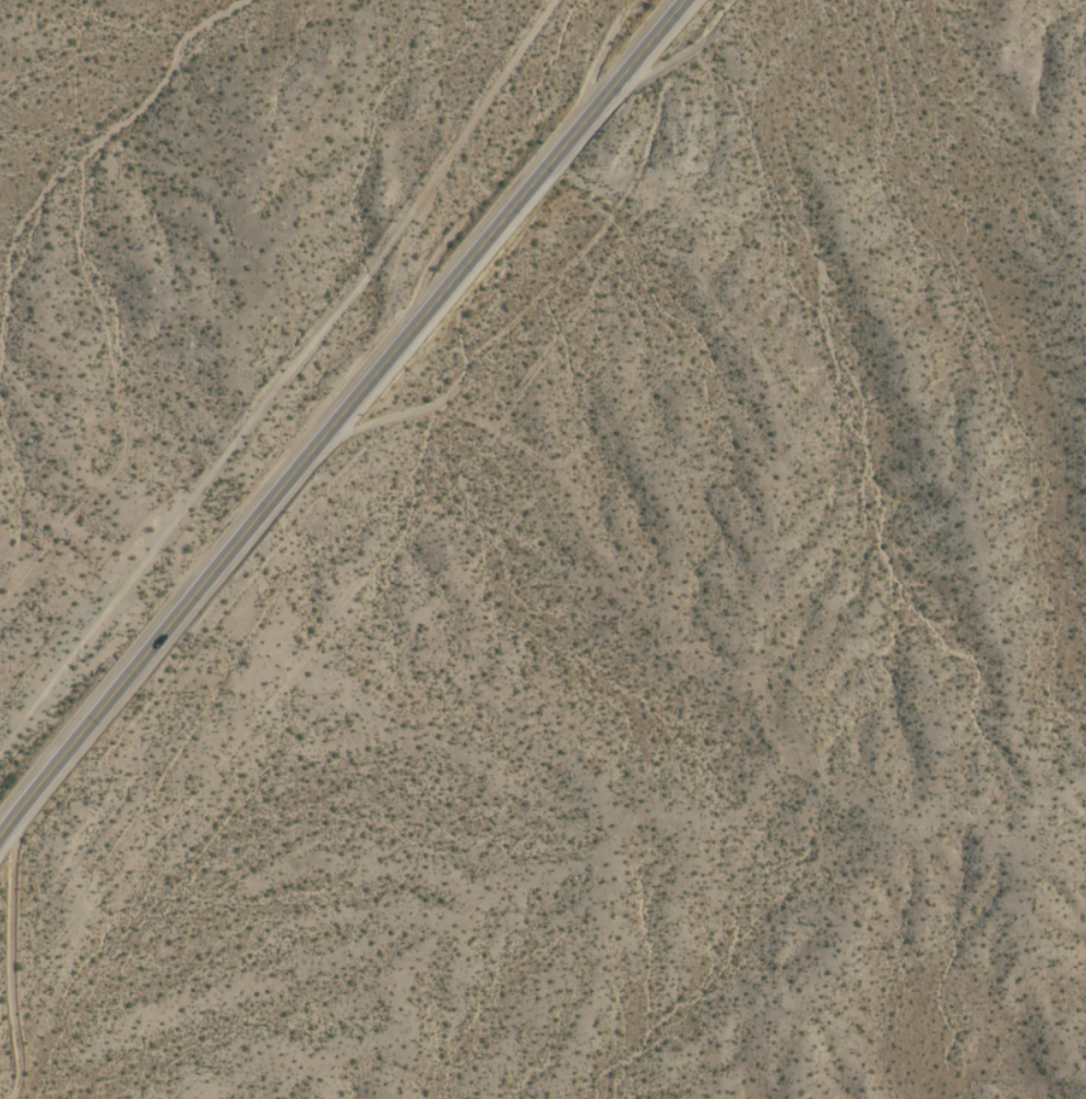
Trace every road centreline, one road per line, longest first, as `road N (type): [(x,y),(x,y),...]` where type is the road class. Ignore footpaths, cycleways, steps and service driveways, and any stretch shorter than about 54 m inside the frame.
road 1 (tertiary): [(0,833),(688,0)]

